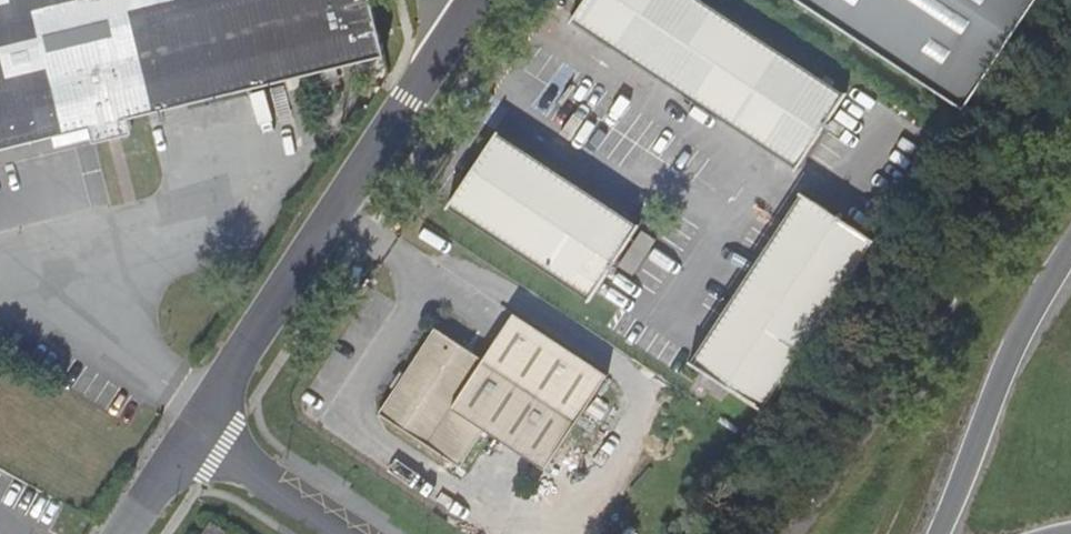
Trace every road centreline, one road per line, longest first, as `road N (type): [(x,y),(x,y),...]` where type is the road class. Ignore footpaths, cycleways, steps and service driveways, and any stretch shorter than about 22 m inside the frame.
road 1 (unclassified): [(474,0),(191,438)]
road 2 (secondary): [(1070,242),(996,380),(938,533)]
road 3 (unclassified): [(191,438),(341,533)]

